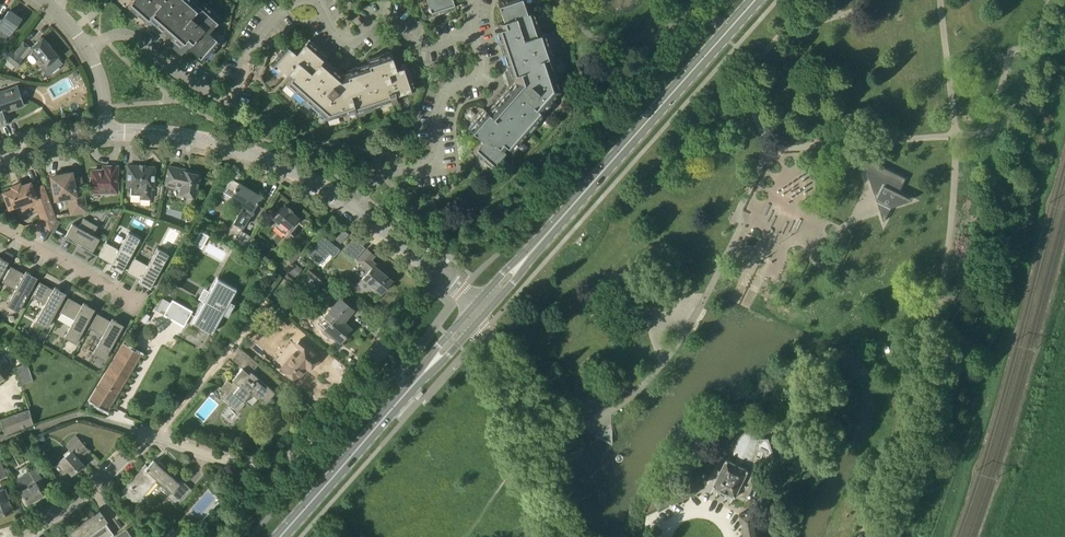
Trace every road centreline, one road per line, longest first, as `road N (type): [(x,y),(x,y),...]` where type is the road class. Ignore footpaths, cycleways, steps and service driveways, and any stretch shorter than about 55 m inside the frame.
road 1 (residential): [(20,536),(90,495),(149,434),(232,464),(292,454),(443,279)]
road 2 (unclassified): [(88,50),(122,36),(188,82),(228,97),(274,15),(304,0),(320,4),(343,39),(387,18),(420,46),(475,32)]
road 3 (secondary): [(478,312),(756,0)]
road 4 (secondary): [(281,536),(478,312)]
road 5 (residential): [(351,210),(279,164),(234,149),(165,133),(108,132)]
road 6 (unclassified): [(351,210),(384,174),(427,168),(437,158),(441,99),(483,71),(475,32)]
road 7 (residential): [(568,536),(506,407),(478,312)]

